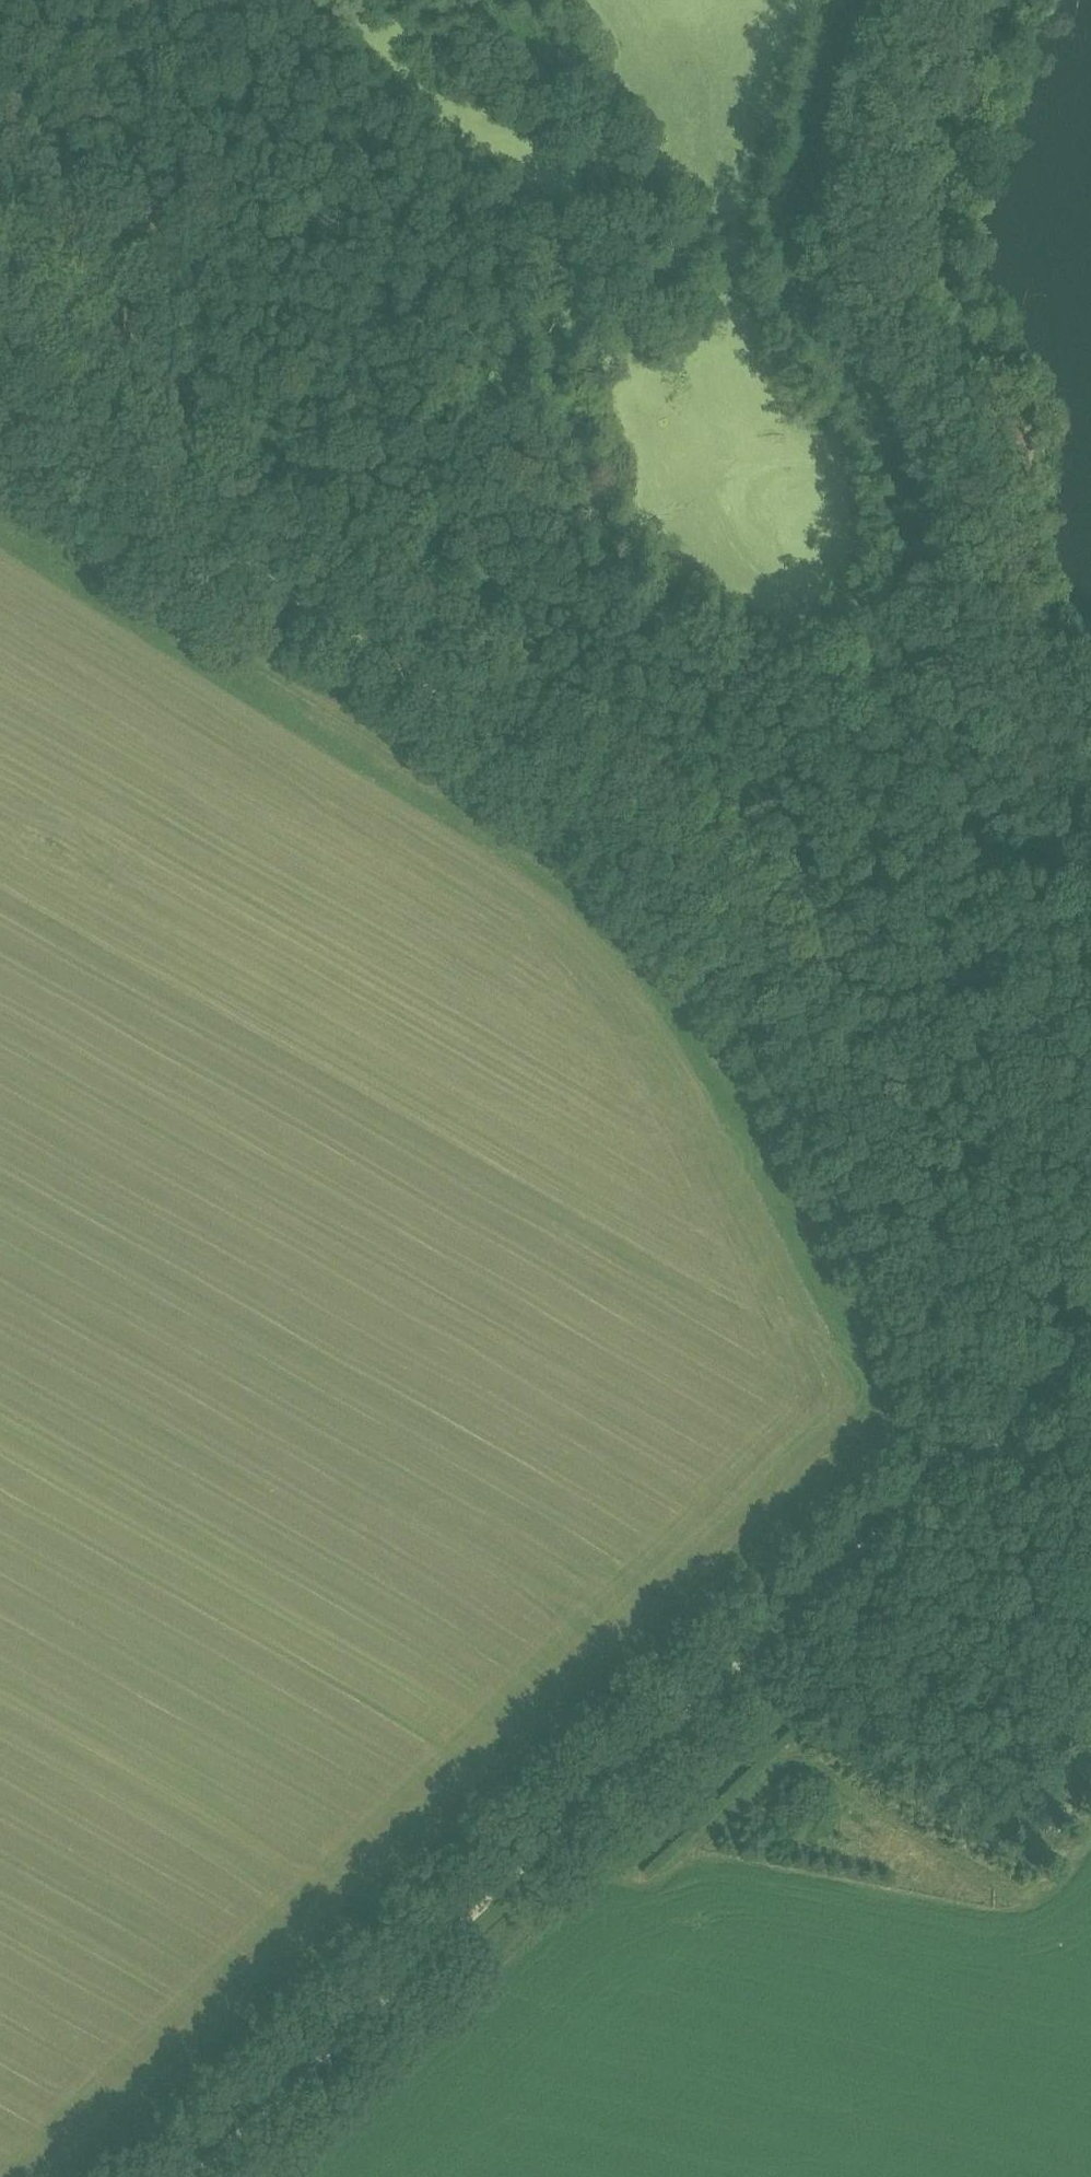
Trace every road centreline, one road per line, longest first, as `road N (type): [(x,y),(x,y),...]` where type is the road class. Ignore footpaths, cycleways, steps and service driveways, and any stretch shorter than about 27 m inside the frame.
road 1 (track): [(1090,1746),(1047,1652),(1034,1483),(969,1445),(905,1367),(823,1206),(674,961),(563,830),(392,691),(267,565),(0,388)]
road 2 (residential): [(187,2176),(969,1445)]

